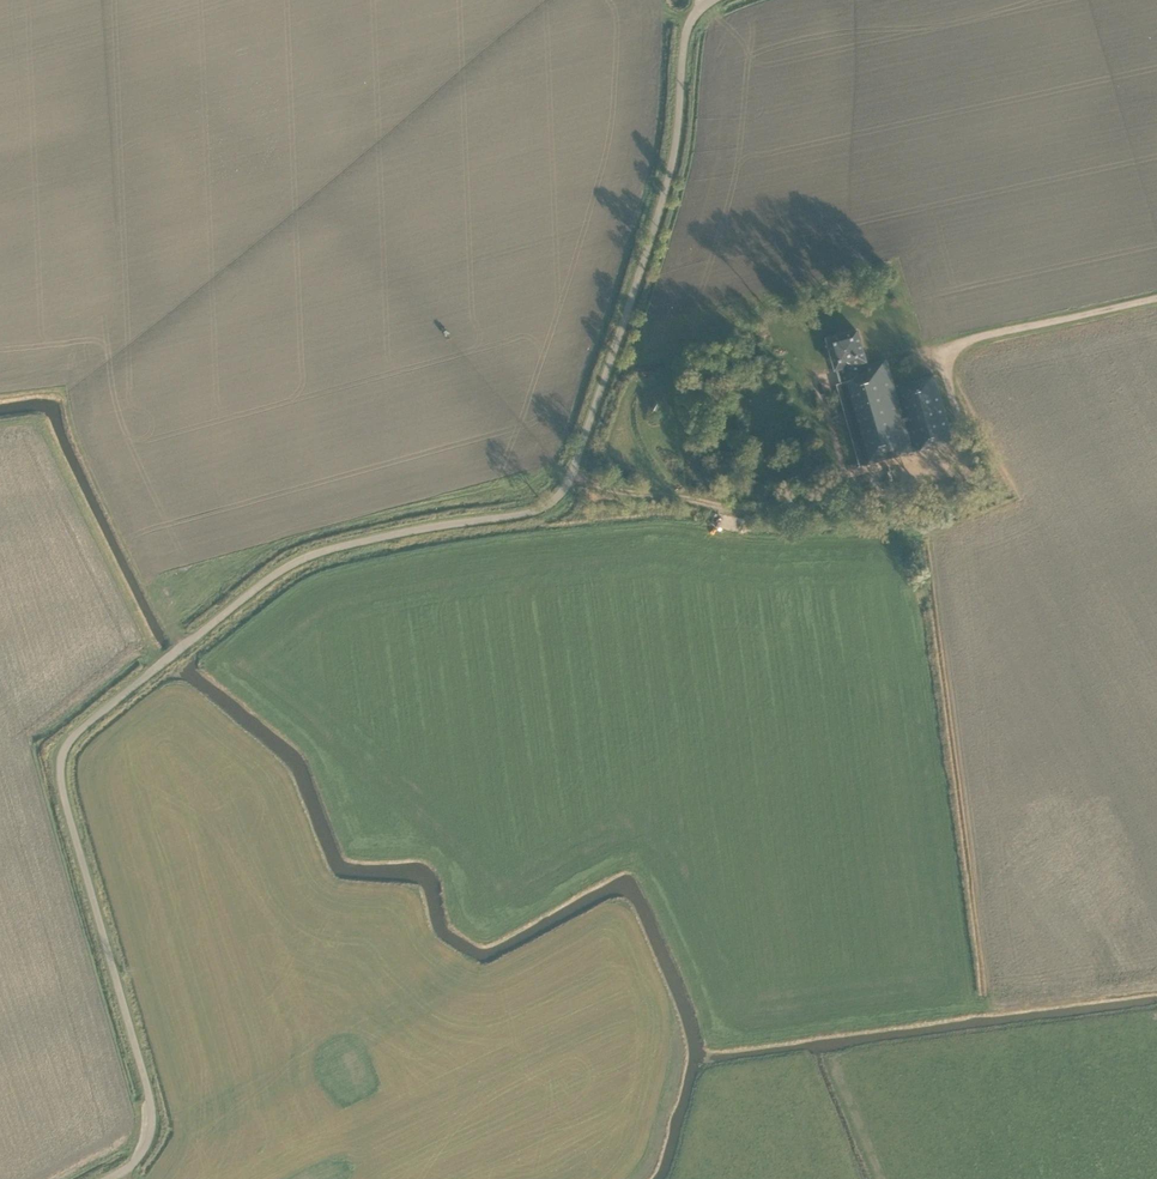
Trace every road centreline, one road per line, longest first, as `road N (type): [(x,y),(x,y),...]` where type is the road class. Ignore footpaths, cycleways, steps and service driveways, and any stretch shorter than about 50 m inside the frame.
road 1 (unclassified): [(106,1178),(139,1156),(150,1102),(63,792),(65,745),(290,565),(387,536),(530,513),(556,498),(571,476),(670,172),(687,30),(712,0)]

